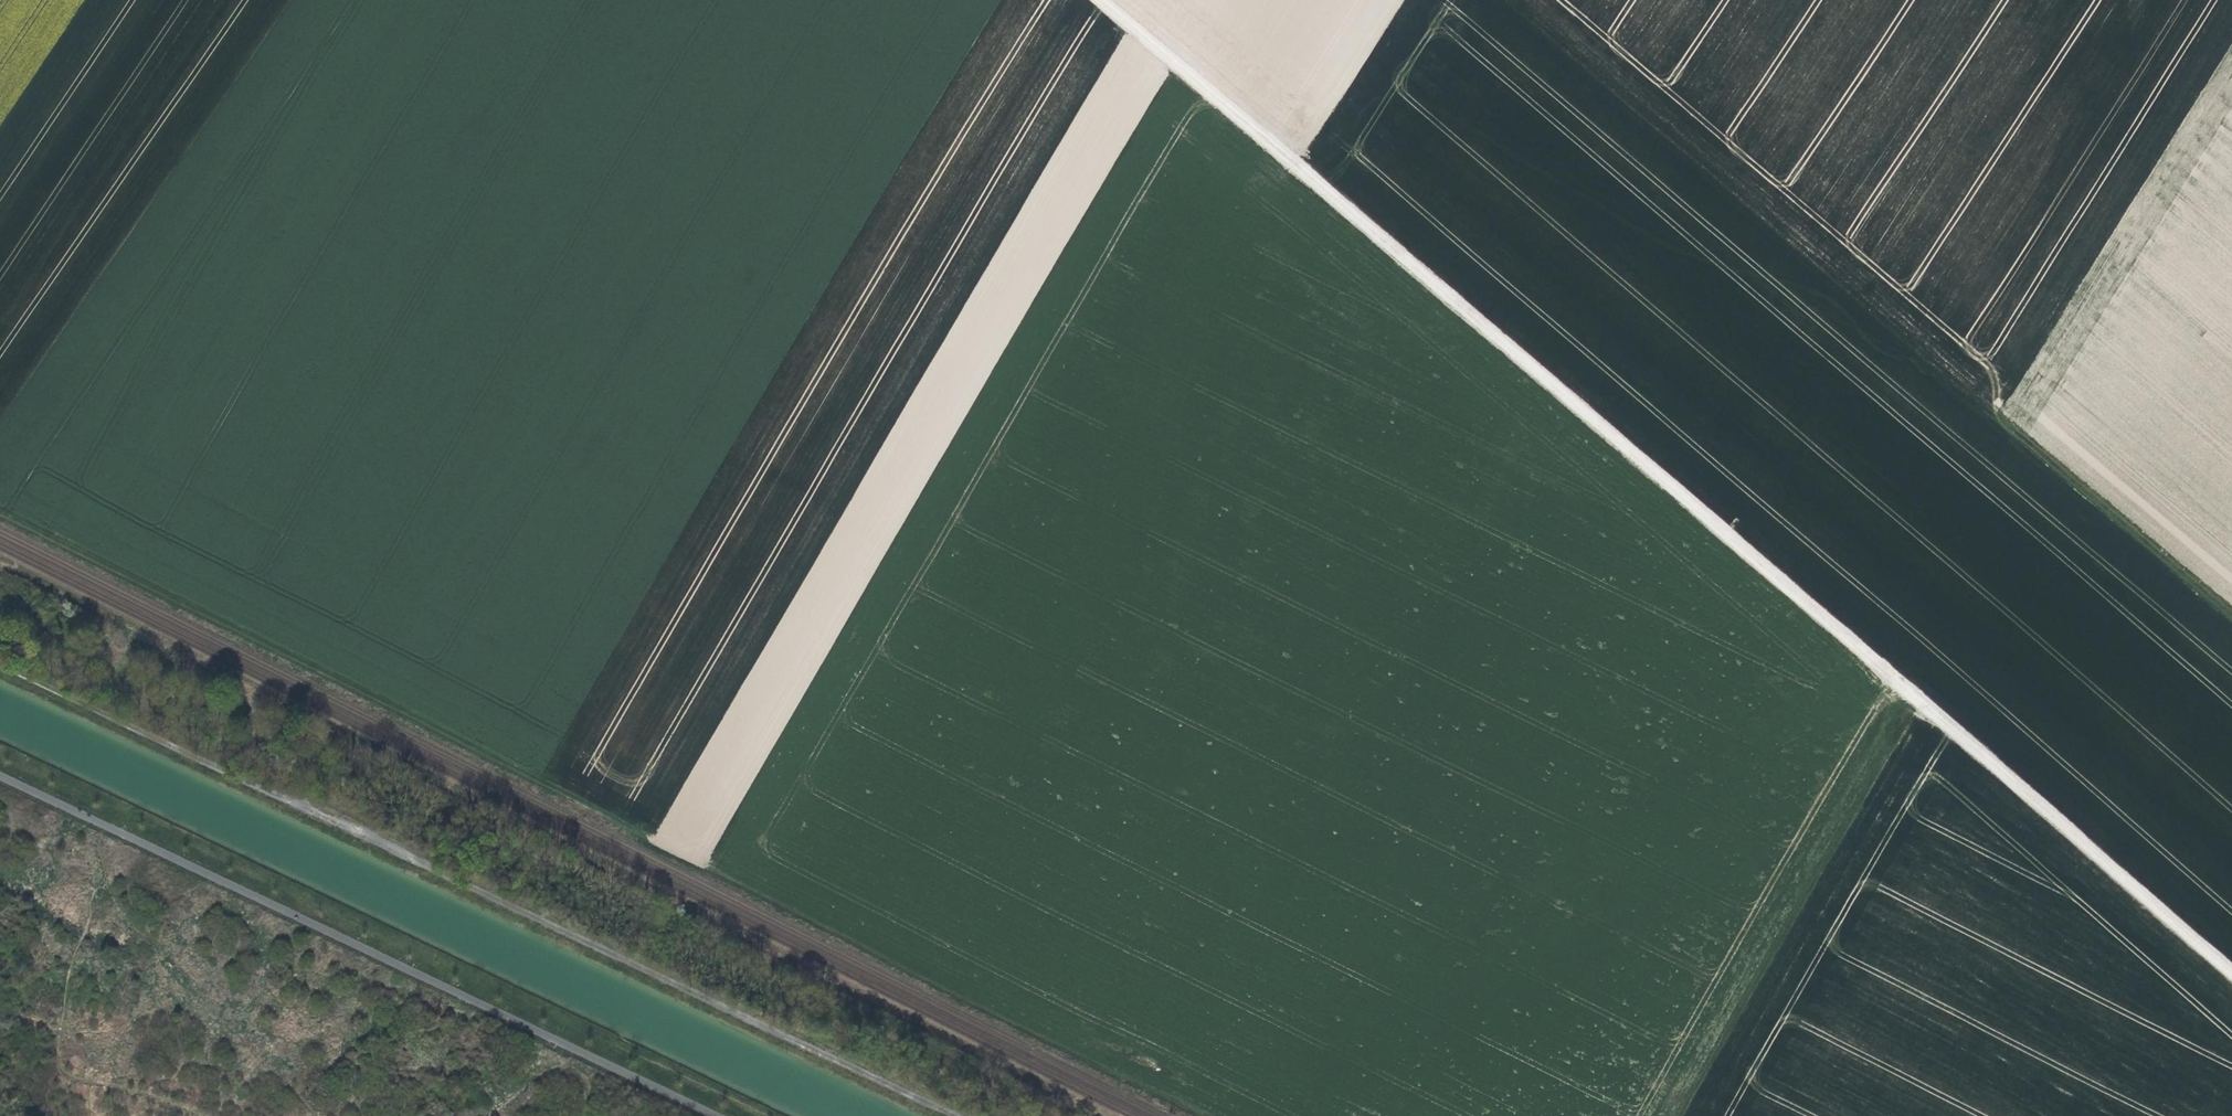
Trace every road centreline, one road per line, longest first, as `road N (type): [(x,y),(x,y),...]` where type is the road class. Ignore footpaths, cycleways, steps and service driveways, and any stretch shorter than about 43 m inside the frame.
road 1 (track): [(1098,0),(2231,972)]
road 2 (track): [(963,1115),(0,661)]

